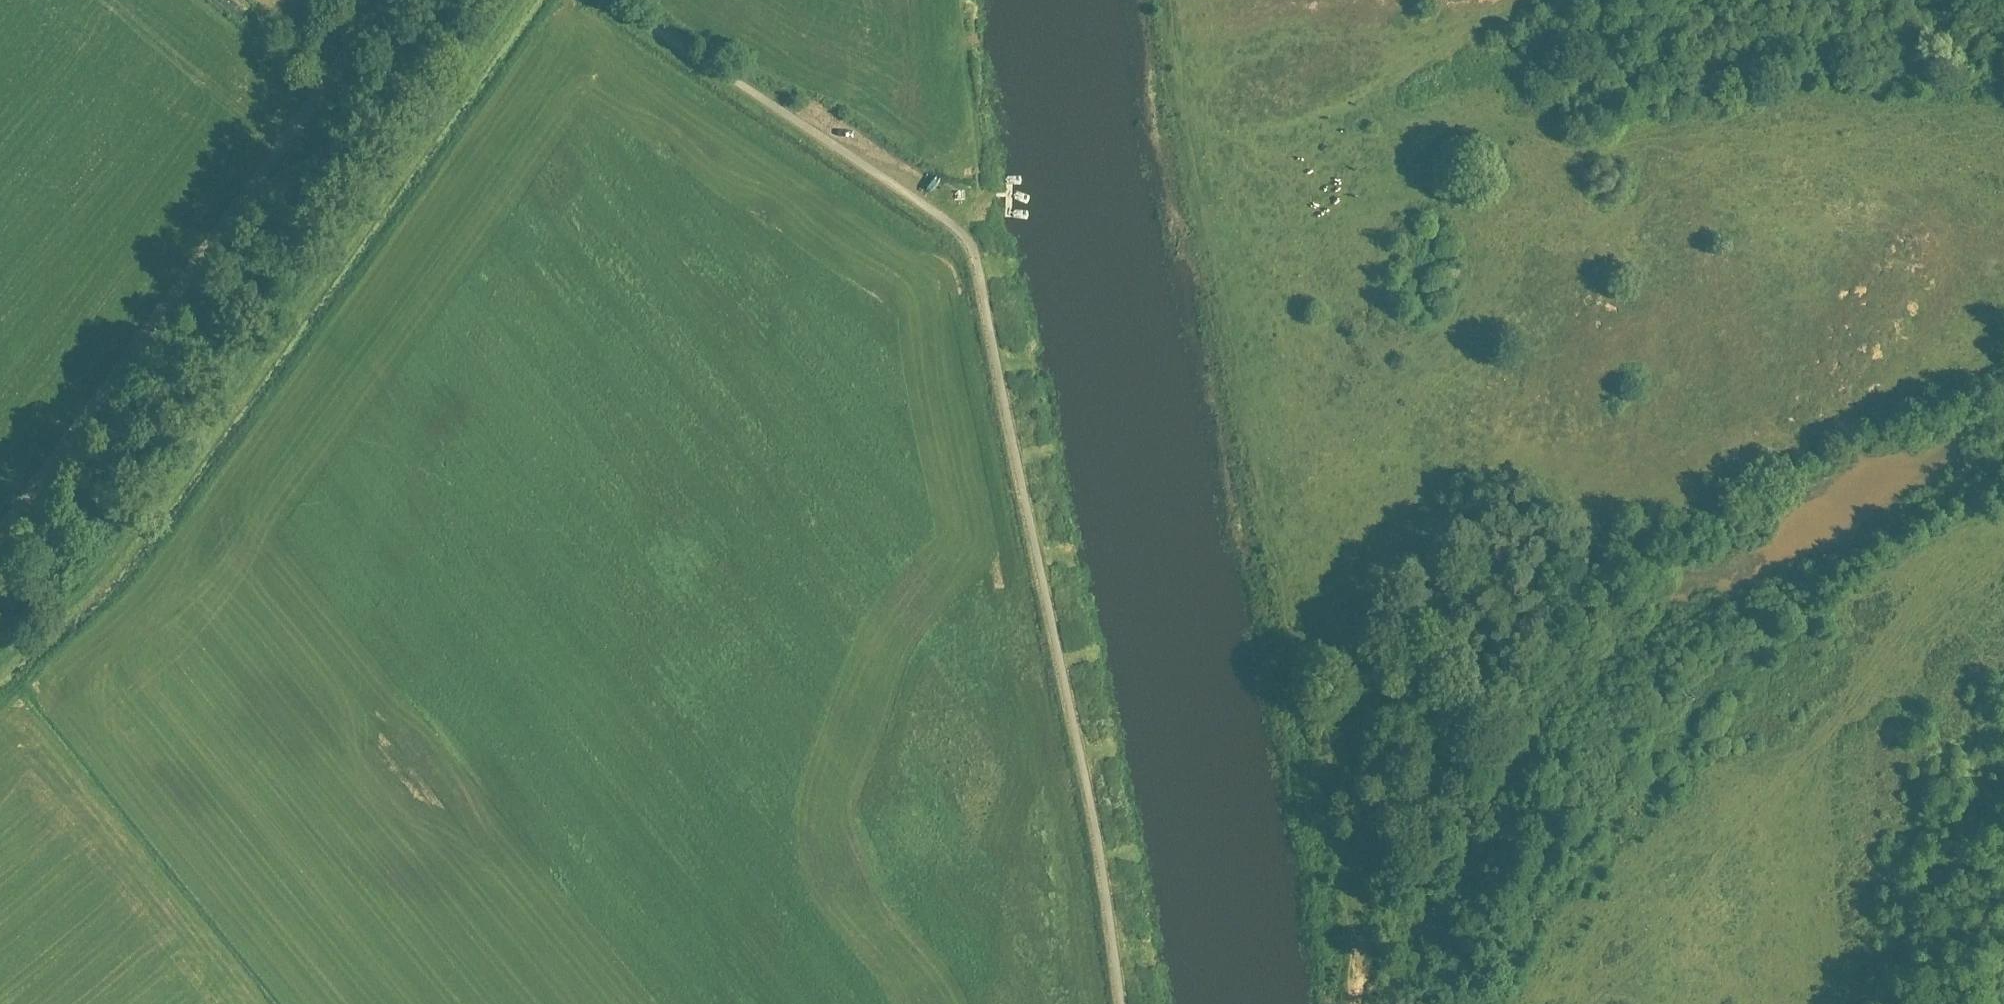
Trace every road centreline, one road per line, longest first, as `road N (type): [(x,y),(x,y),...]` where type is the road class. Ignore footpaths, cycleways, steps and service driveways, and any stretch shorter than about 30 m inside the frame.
road 1 (unclassified): [(0,532),(386,0)]

